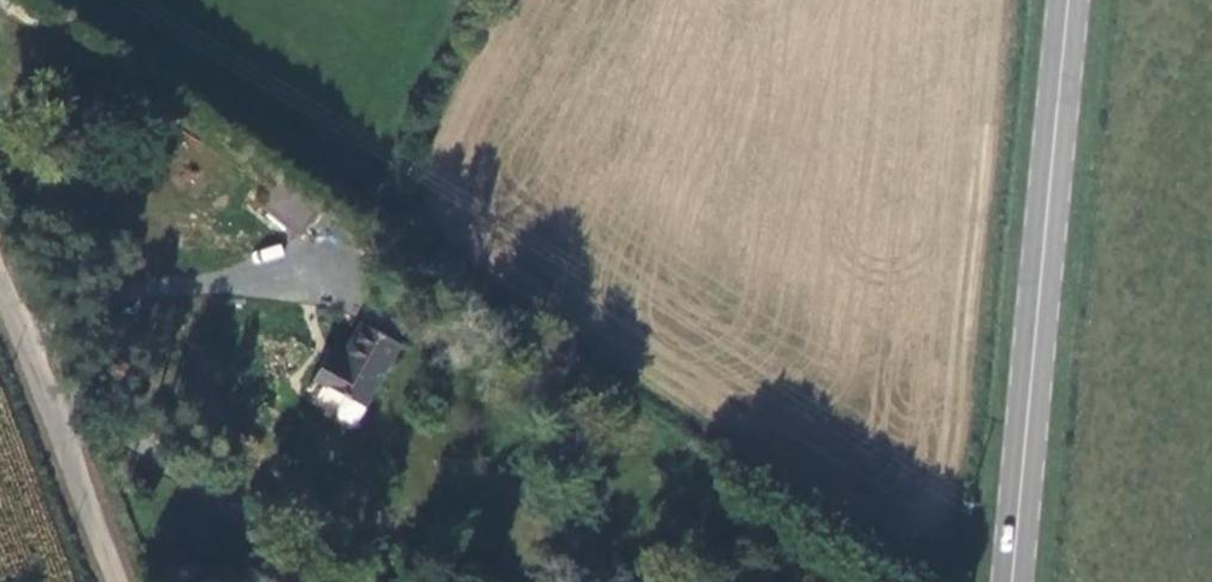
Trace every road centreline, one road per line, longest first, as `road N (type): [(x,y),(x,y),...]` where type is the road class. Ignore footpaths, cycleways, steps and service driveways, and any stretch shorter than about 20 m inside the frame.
road 1 (secondary): [(1065,0),(1010,581)]
road 2 (unclassified): [(0,268),(118,581)]

